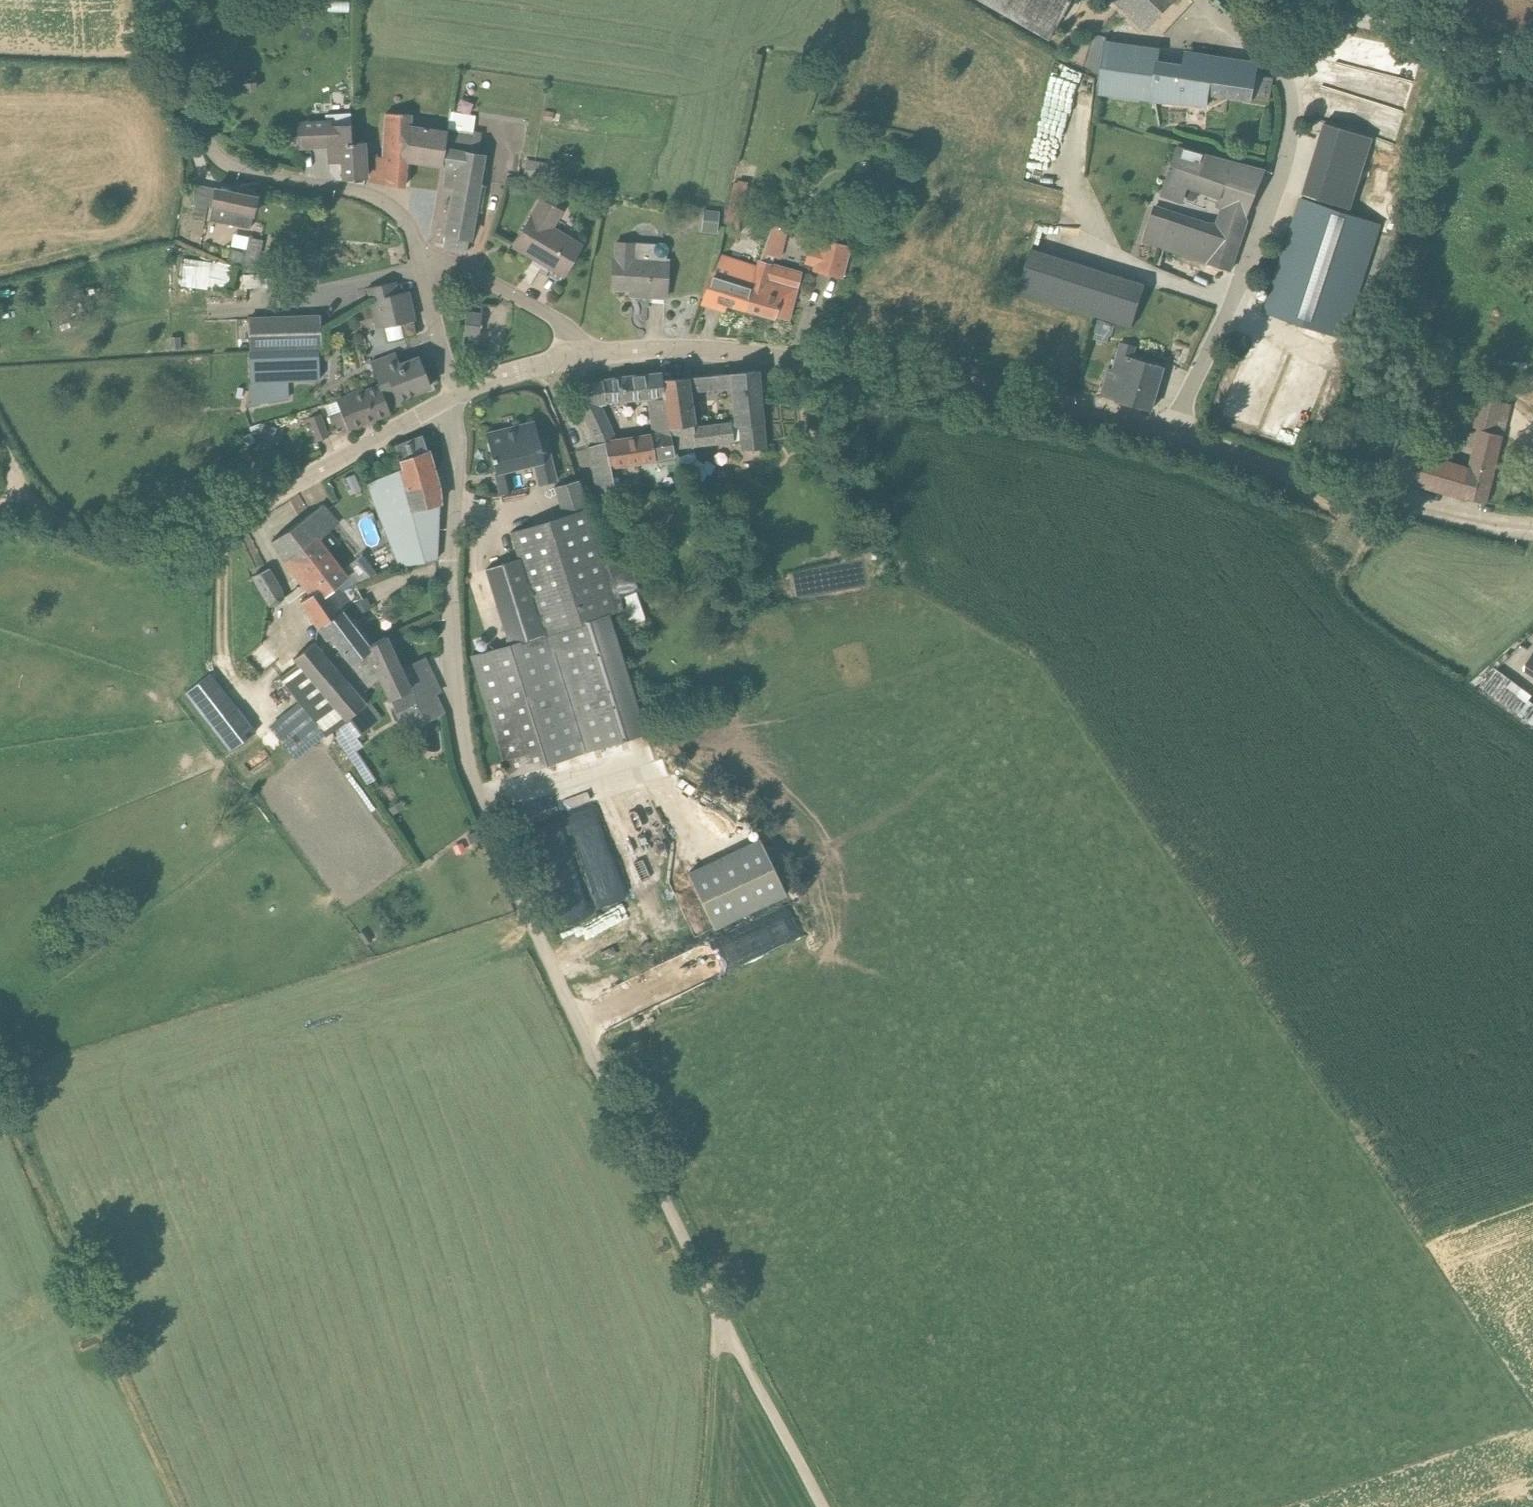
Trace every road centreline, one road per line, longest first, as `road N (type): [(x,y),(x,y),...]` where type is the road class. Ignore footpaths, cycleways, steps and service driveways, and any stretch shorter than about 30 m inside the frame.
road 1 (unclassified): [(824,1506),(590,1049),(477,796),(456,703),(448,612),(453,397)]
road 2 (residential): [(1174,435),(943,381),(816,364),(708,351),(578,356)]
road 3 (unclassified): [(1174,435),(1244,274),(1292,129),(1285,78),(1210,0)]
road 4 (track): [(0,1100),(175,1506)]
road 5 (residential): [(420,265),(410,228),(385,202),(243,171),(209,147),(191,115),(162,0)]
road 6 (unclassified): [(1532,529),(1437,513),(1174,435)]
road 7 (unclassified): [(259,504),(153,541),(107,542),(67,529),(35,505),(0,448)]
road 8 (track): [(1532,58),(1352,21),(1334,26),(1285,78)]
road 9 (residential): [(453,397),(259,504)]
road 10 (residential): [(578,356),(568,330),(542,311),(458,266),(420,265)]
road 11 (track): [(703,1506),(714,1357),(725,1323)]
road 12 (residential): [(453,397),(420,265)]

